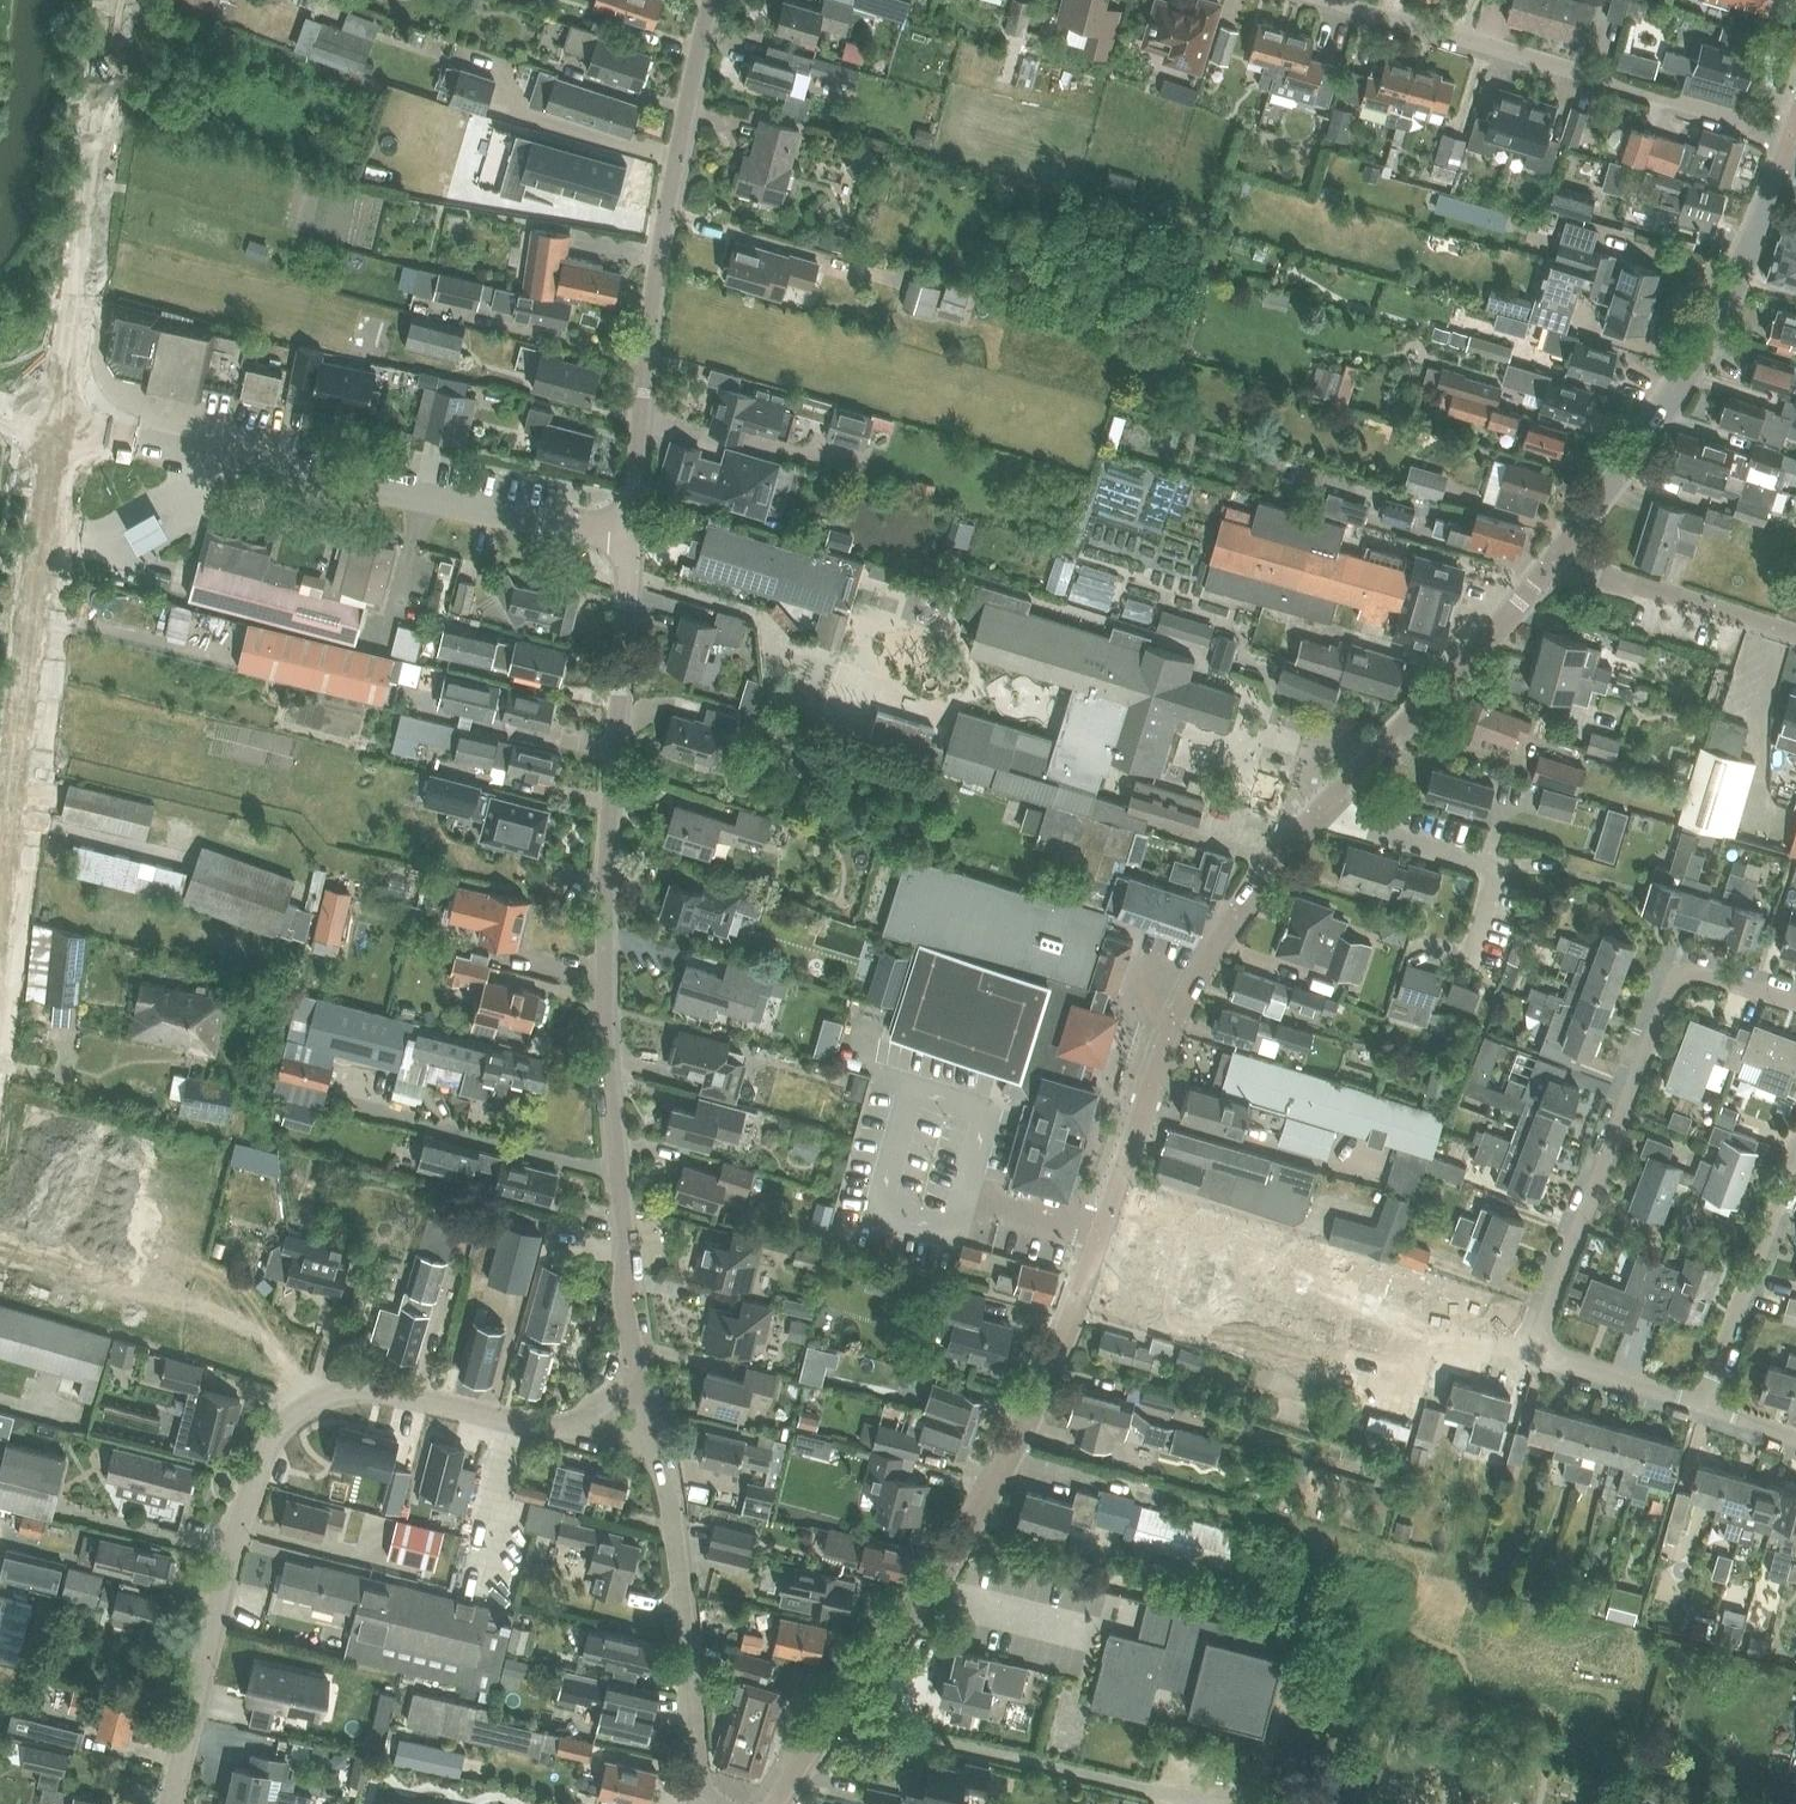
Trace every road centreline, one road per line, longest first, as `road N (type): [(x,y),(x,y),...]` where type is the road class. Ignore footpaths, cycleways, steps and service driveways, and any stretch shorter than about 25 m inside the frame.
road 1 (tertiary): [(776,1803),(928,1597),(1033,1416),(1178,1017),(1219,944),(1267,871),(1554,558)]
road 2 (residential): [(649,1414),(610,1039),(628,538)]
road 3 (residential): [(173,1803),(250,1489),(294,1418),(346,1396),(562,1428),(649,1414)]
road 4 (residential): [(1795,1003),(1701,973),(1675,981),(1536,1359),(1702,1403)]
road 5 (residential): [(628,538),(60,421)]
road 6 (residential): [(628,538),(665,236),(713,0)]
road 7 (residential): [(0,915),(60,421)]
road 8 (residential): [(1318,0),(1793,138)]
road 9 (tertiary): [(1554,558),(1666,414),(1725,304),(1793,138)]
road 10 (residential): [(60,421),(114,0)]
road 11 (residential): [(710,1803),(696,1756),(687,1628),(649,1414)]
road 12 (residential): [(1795,1151),(1702,1403)]
road 13 (residential): [(1795,635),(1554,558)]

